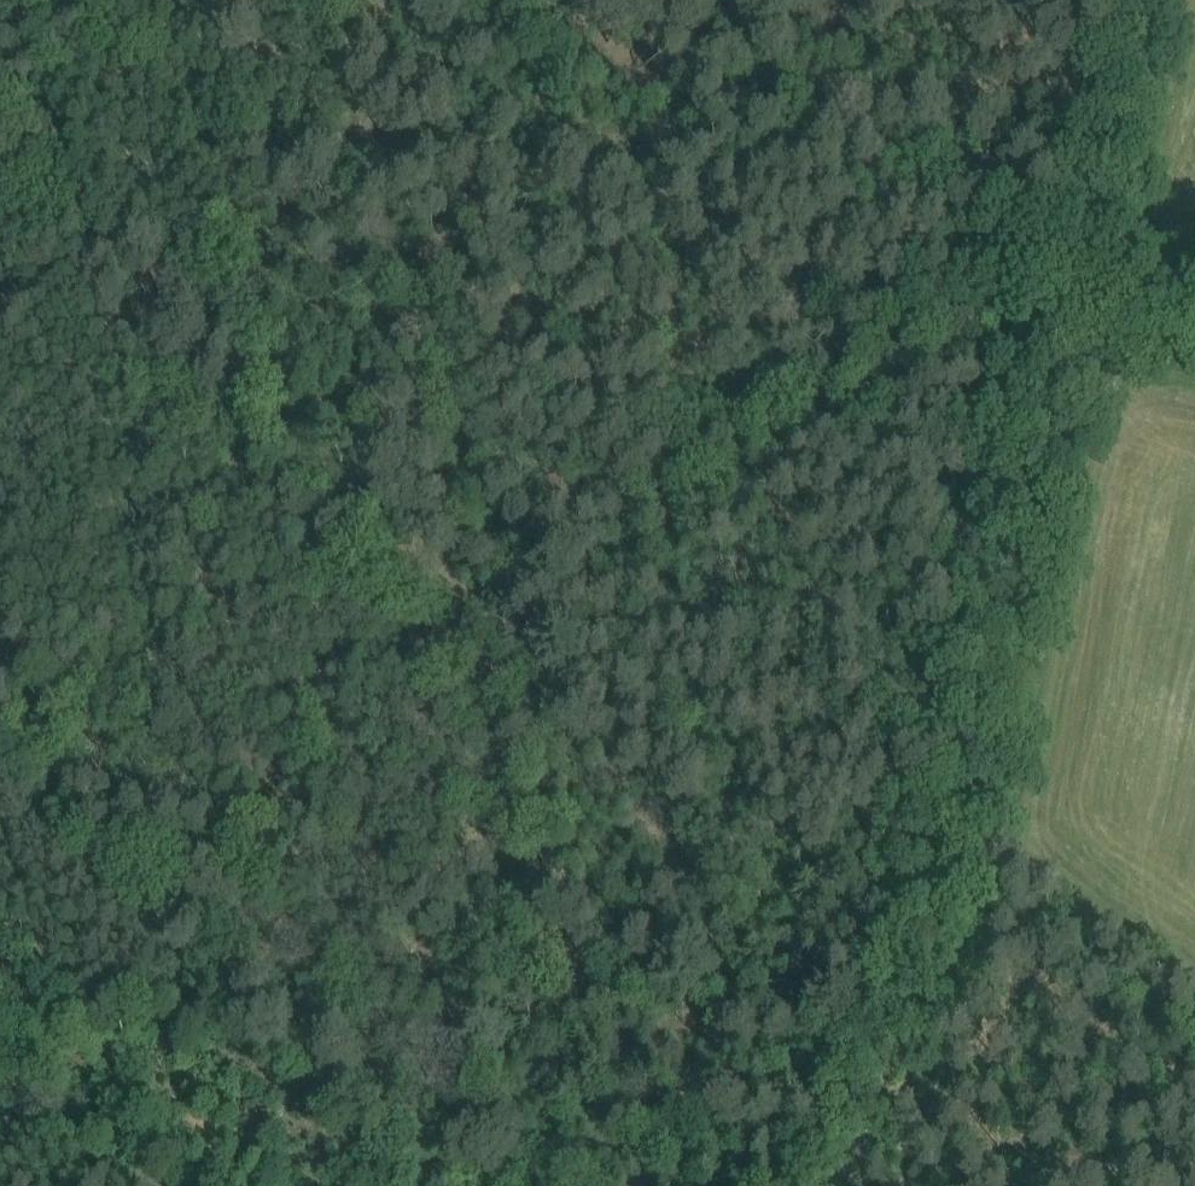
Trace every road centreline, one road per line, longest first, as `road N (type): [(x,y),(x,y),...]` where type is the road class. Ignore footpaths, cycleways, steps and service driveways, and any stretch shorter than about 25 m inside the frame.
road 1 (track): [(936,875),(1067,254),(1132,0)]
road 2 (track): [(837,1185),(861,1145),(902,1019),(936,875)]
road 3 (track): [(936,875),(1194,1042)]
road 4 (track): [(0,1124),(38,1115),(163,1185)]

